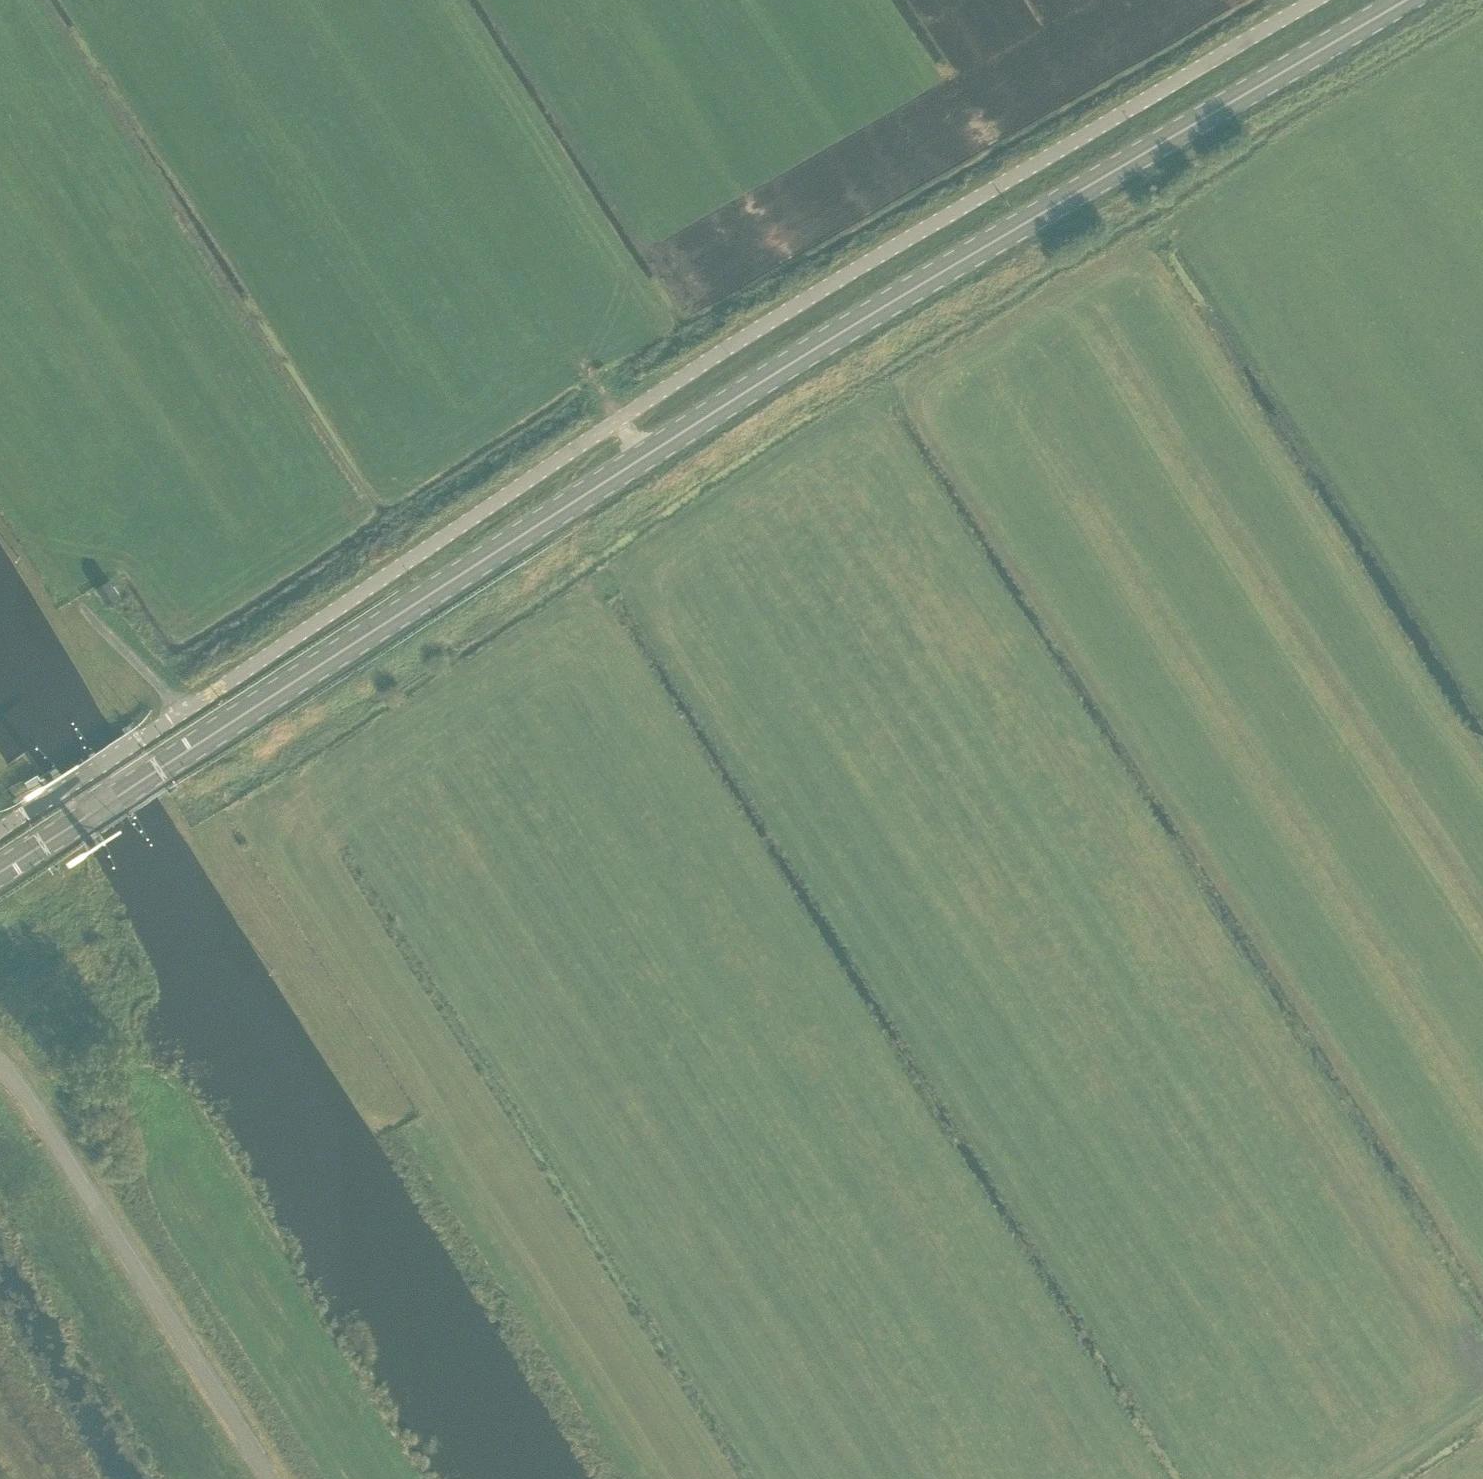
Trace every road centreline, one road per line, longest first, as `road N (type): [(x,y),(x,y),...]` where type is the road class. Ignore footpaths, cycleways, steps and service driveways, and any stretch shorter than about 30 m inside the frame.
road 1 (primary): [(0,872),(768,378),(1405,0)]
road 2 (unclassified): [(0,828),(635,413),(1315,0)]
road 3 (unclassified): [(272,1478),(0,1064)]

